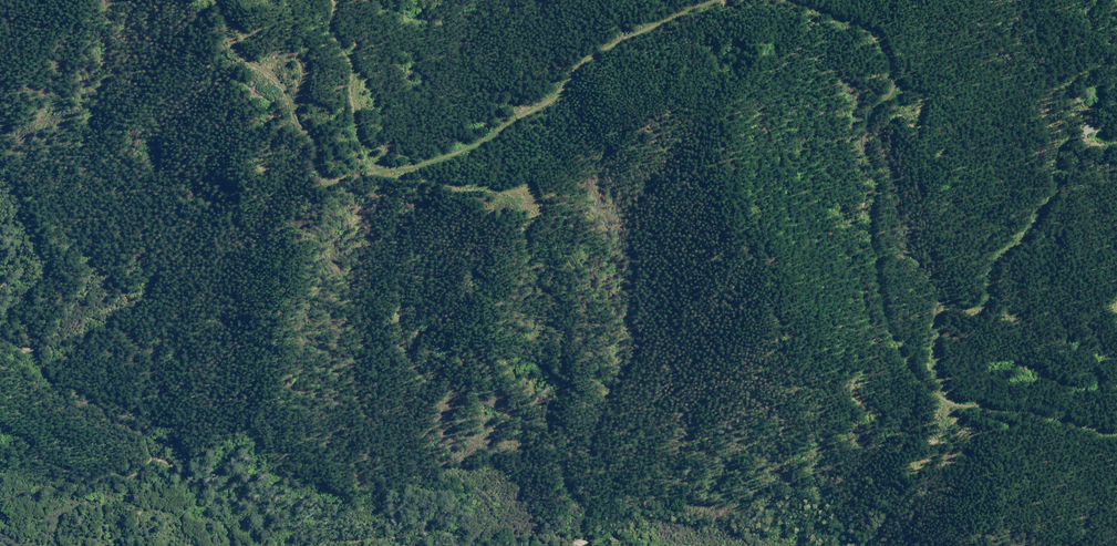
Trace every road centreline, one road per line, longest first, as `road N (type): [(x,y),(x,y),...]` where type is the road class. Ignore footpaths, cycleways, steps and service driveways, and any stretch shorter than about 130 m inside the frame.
road 1 (track): [(1116,420),(919,396),(892,341),(890,232),(873,129),(897,75),(886,43),(827,34),(756,0)]
road 2 (track): [(716,0),(659,27),(471,176),(378,168),(365,106),(329,38),(338,0)]
road 3 (track): [(291,0),(264,45),(229,31),(190,0)]

